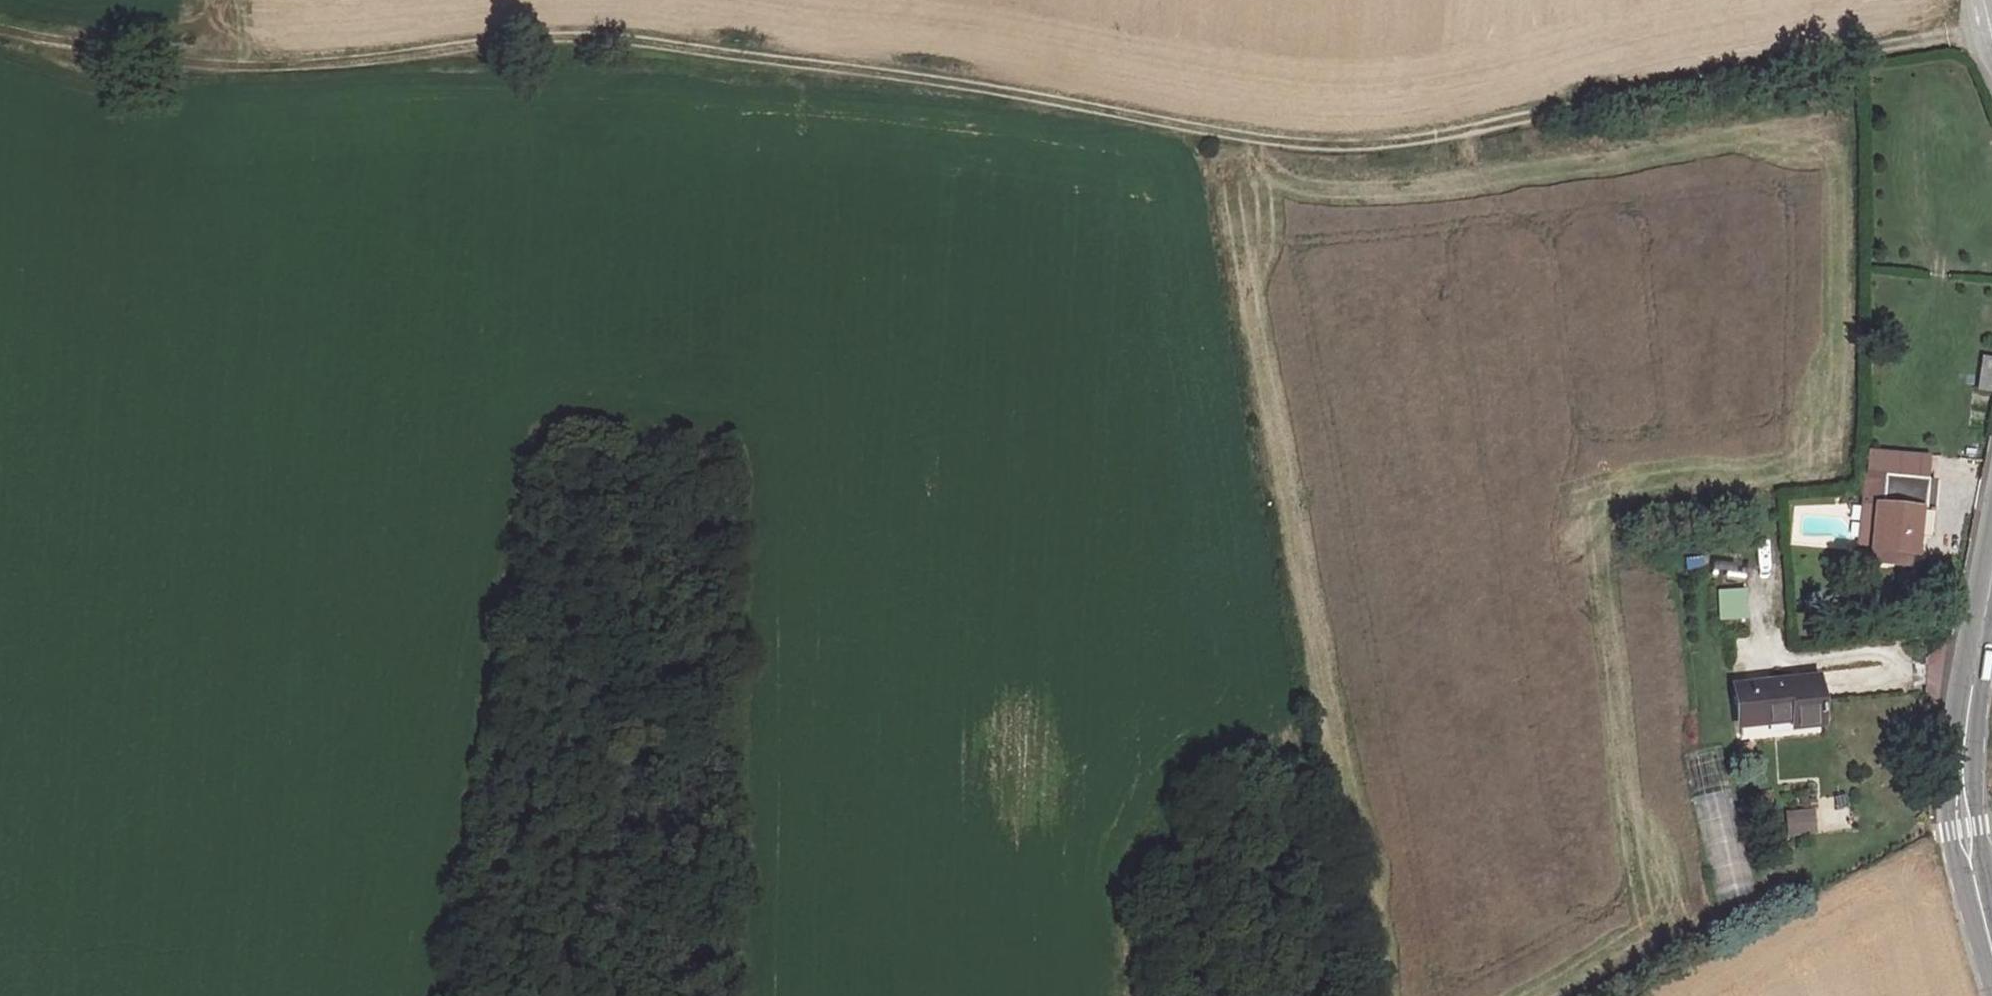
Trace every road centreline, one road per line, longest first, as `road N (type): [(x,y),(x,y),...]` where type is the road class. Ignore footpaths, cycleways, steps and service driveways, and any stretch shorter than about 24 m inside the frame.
road 1 (track): [(1989,27),(1423,139),(1343,146),(638,40),(559,34),(314,64),(212,63),(0,27)]
road 2 (unclassified): [(1991,949),(1959,820),(1961,731),(1991,569)]

